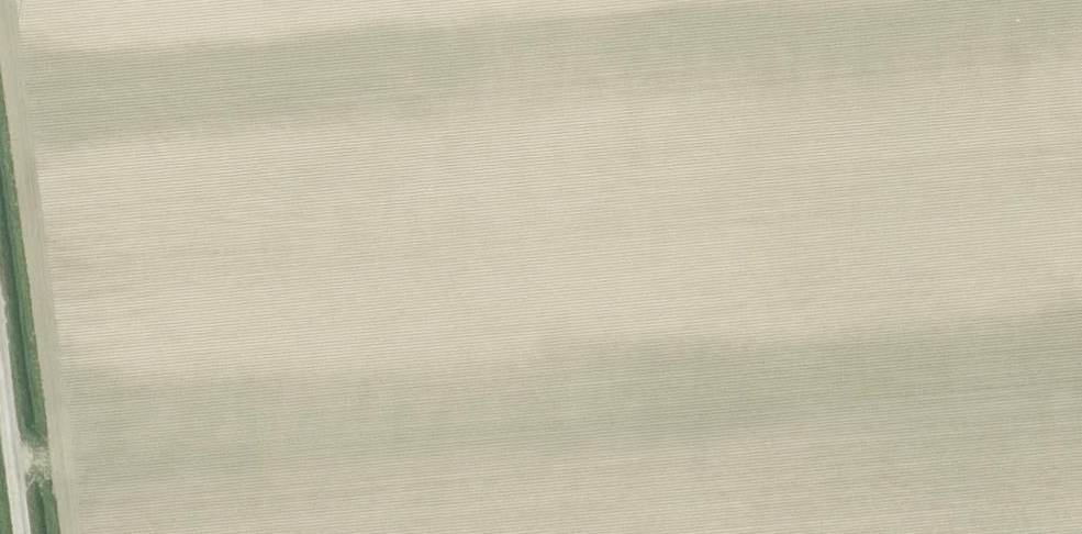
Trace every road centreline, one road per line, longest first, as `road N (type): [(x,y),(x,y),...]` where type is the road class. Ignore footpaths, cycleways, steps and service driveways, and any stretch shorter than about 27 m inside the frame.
road 1 (unclassified): [(19,533),(0,387)]

